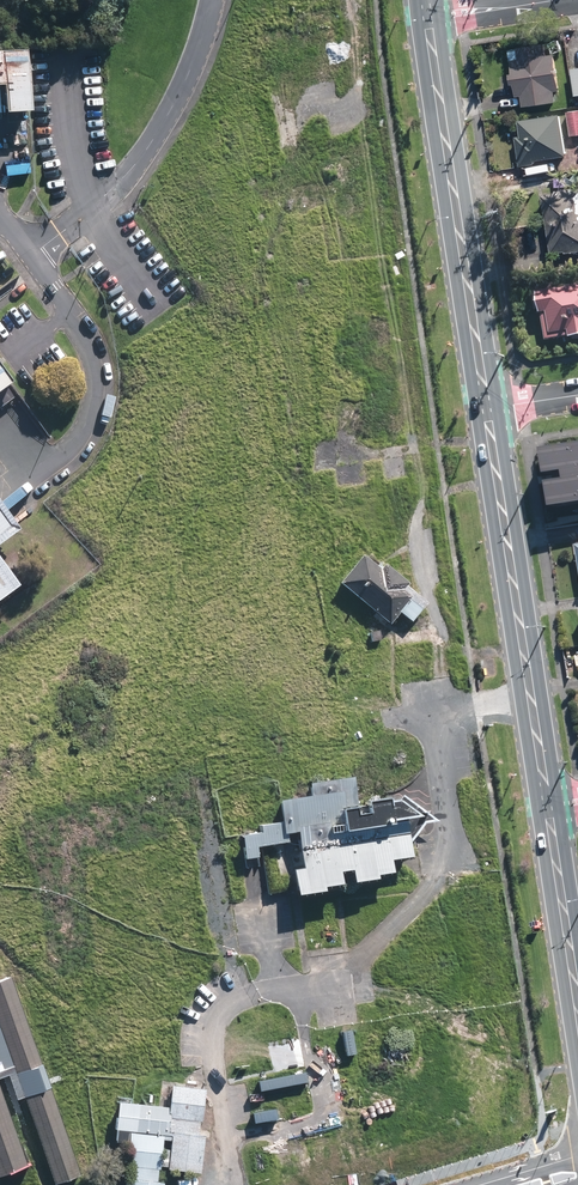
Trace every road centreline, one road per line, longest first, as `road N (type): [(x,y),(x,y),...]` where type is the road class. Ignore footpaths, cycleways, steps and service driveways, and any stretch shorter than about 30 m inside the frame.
road 1 (primary): [(487,408),(550,810)]
road 2 (primary): [(428,17),(487,408)]
road 3 (primary): [(550,810),(577,1002)]
road 4 (residential): [(554,0),(428,17)]

